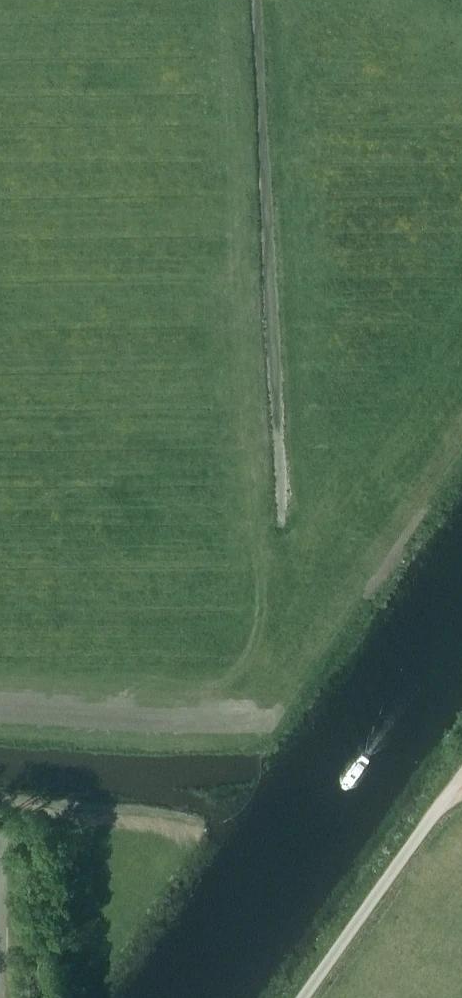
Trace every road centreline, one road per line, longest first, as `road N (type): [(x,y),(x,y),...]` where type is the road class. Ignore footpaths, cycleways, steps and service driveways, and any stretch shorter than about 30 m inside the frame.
road 1 (unclassified): [(461,777),(305,997)]

